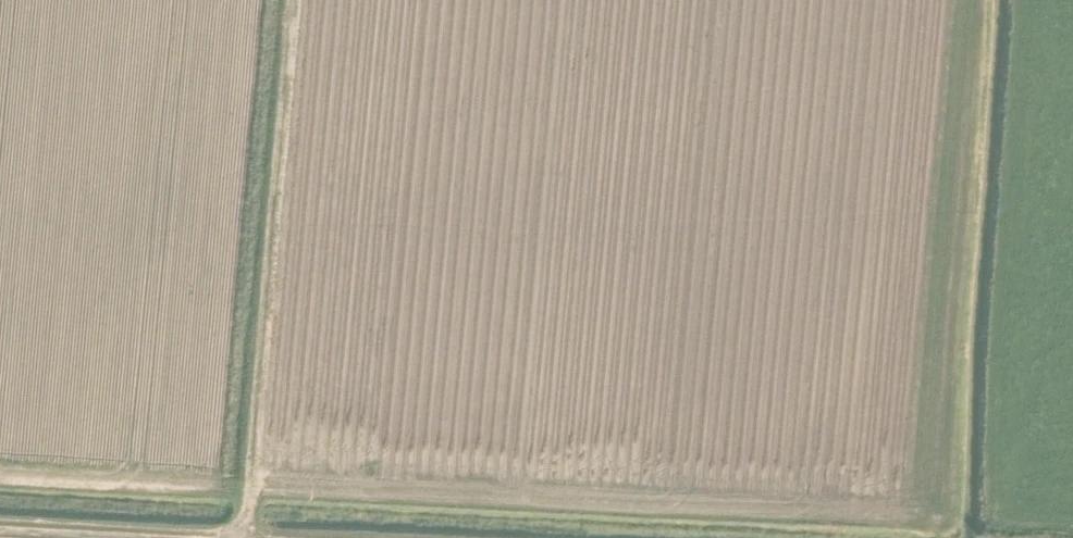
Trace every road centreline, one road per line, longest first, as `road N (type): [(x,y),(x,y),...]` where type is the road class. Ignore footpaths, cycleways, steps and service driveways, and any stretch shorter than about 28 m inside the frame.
road 1 (track): [(220,537),(237,531),(253,498),(301,0)]
road 2 (track): [(0,527),(157,537)]

